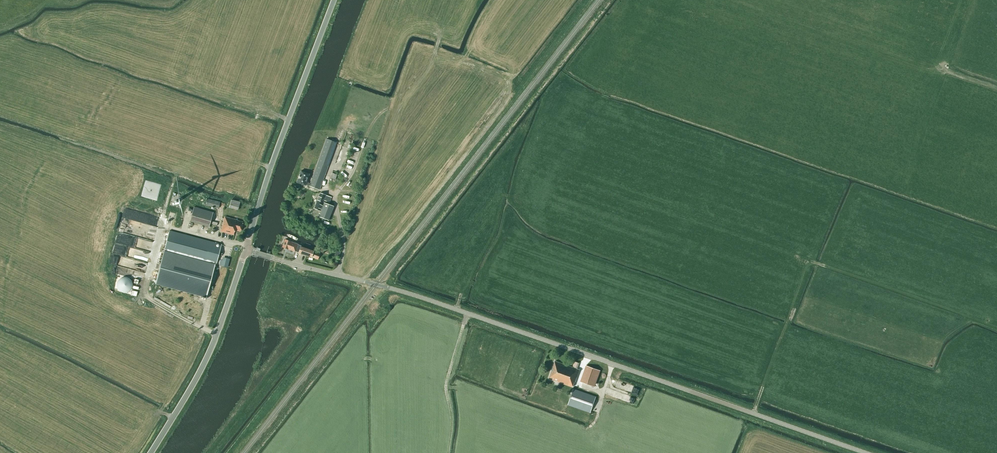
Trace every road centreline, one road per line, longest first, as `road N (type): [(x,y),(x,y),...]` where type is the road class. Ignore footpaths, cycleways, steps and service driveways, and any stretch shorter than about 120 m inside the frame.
road 1 (unclassified): [(866,452),(423,298),(245,251)]
road 2 (unclassified): [(245,251),(333,0)]
road 3 (unclassified): [(149,452),(209,352),(245,251)]

